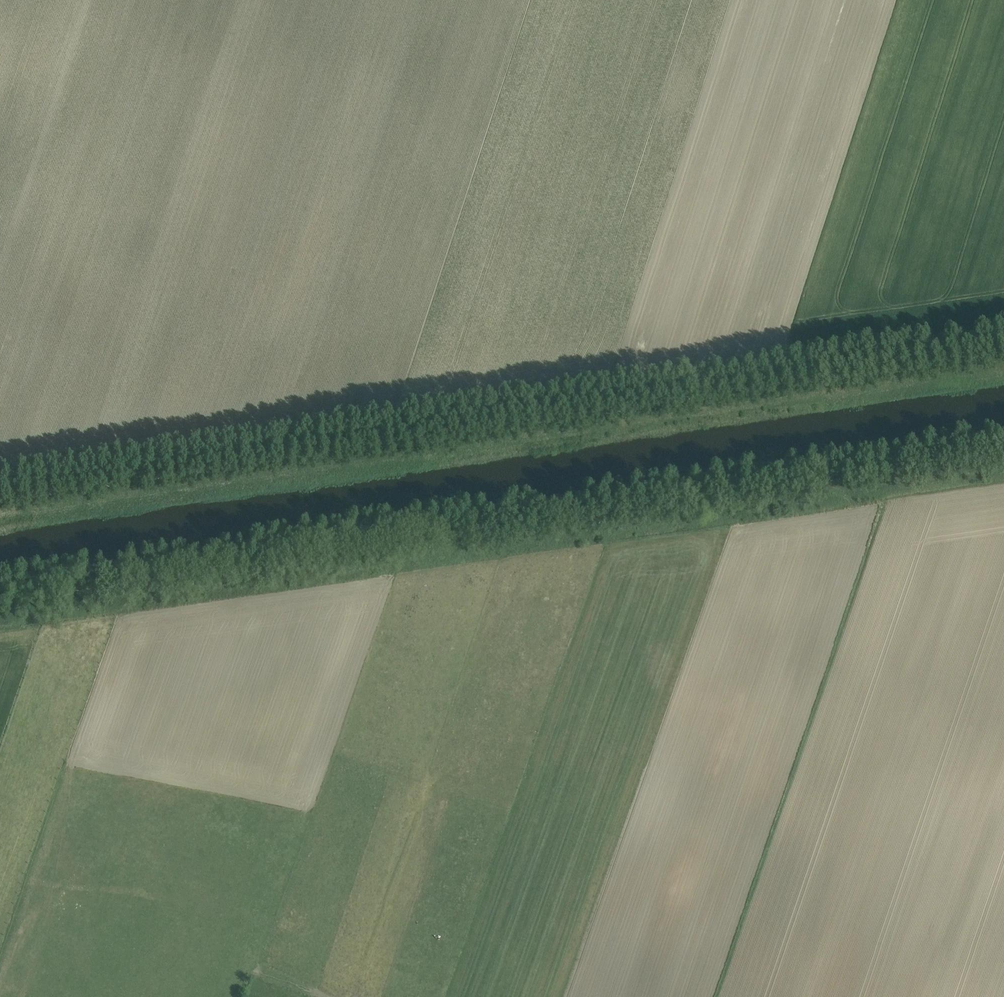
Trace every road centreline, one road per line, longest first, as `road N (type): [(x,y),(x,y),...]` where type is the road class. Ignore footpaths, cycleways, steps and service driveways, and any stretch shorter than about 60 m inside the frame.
road 1 (track): [(1003,455),(0,604)]
road 2 (unclassified): [(1003,354),(0,502)]

